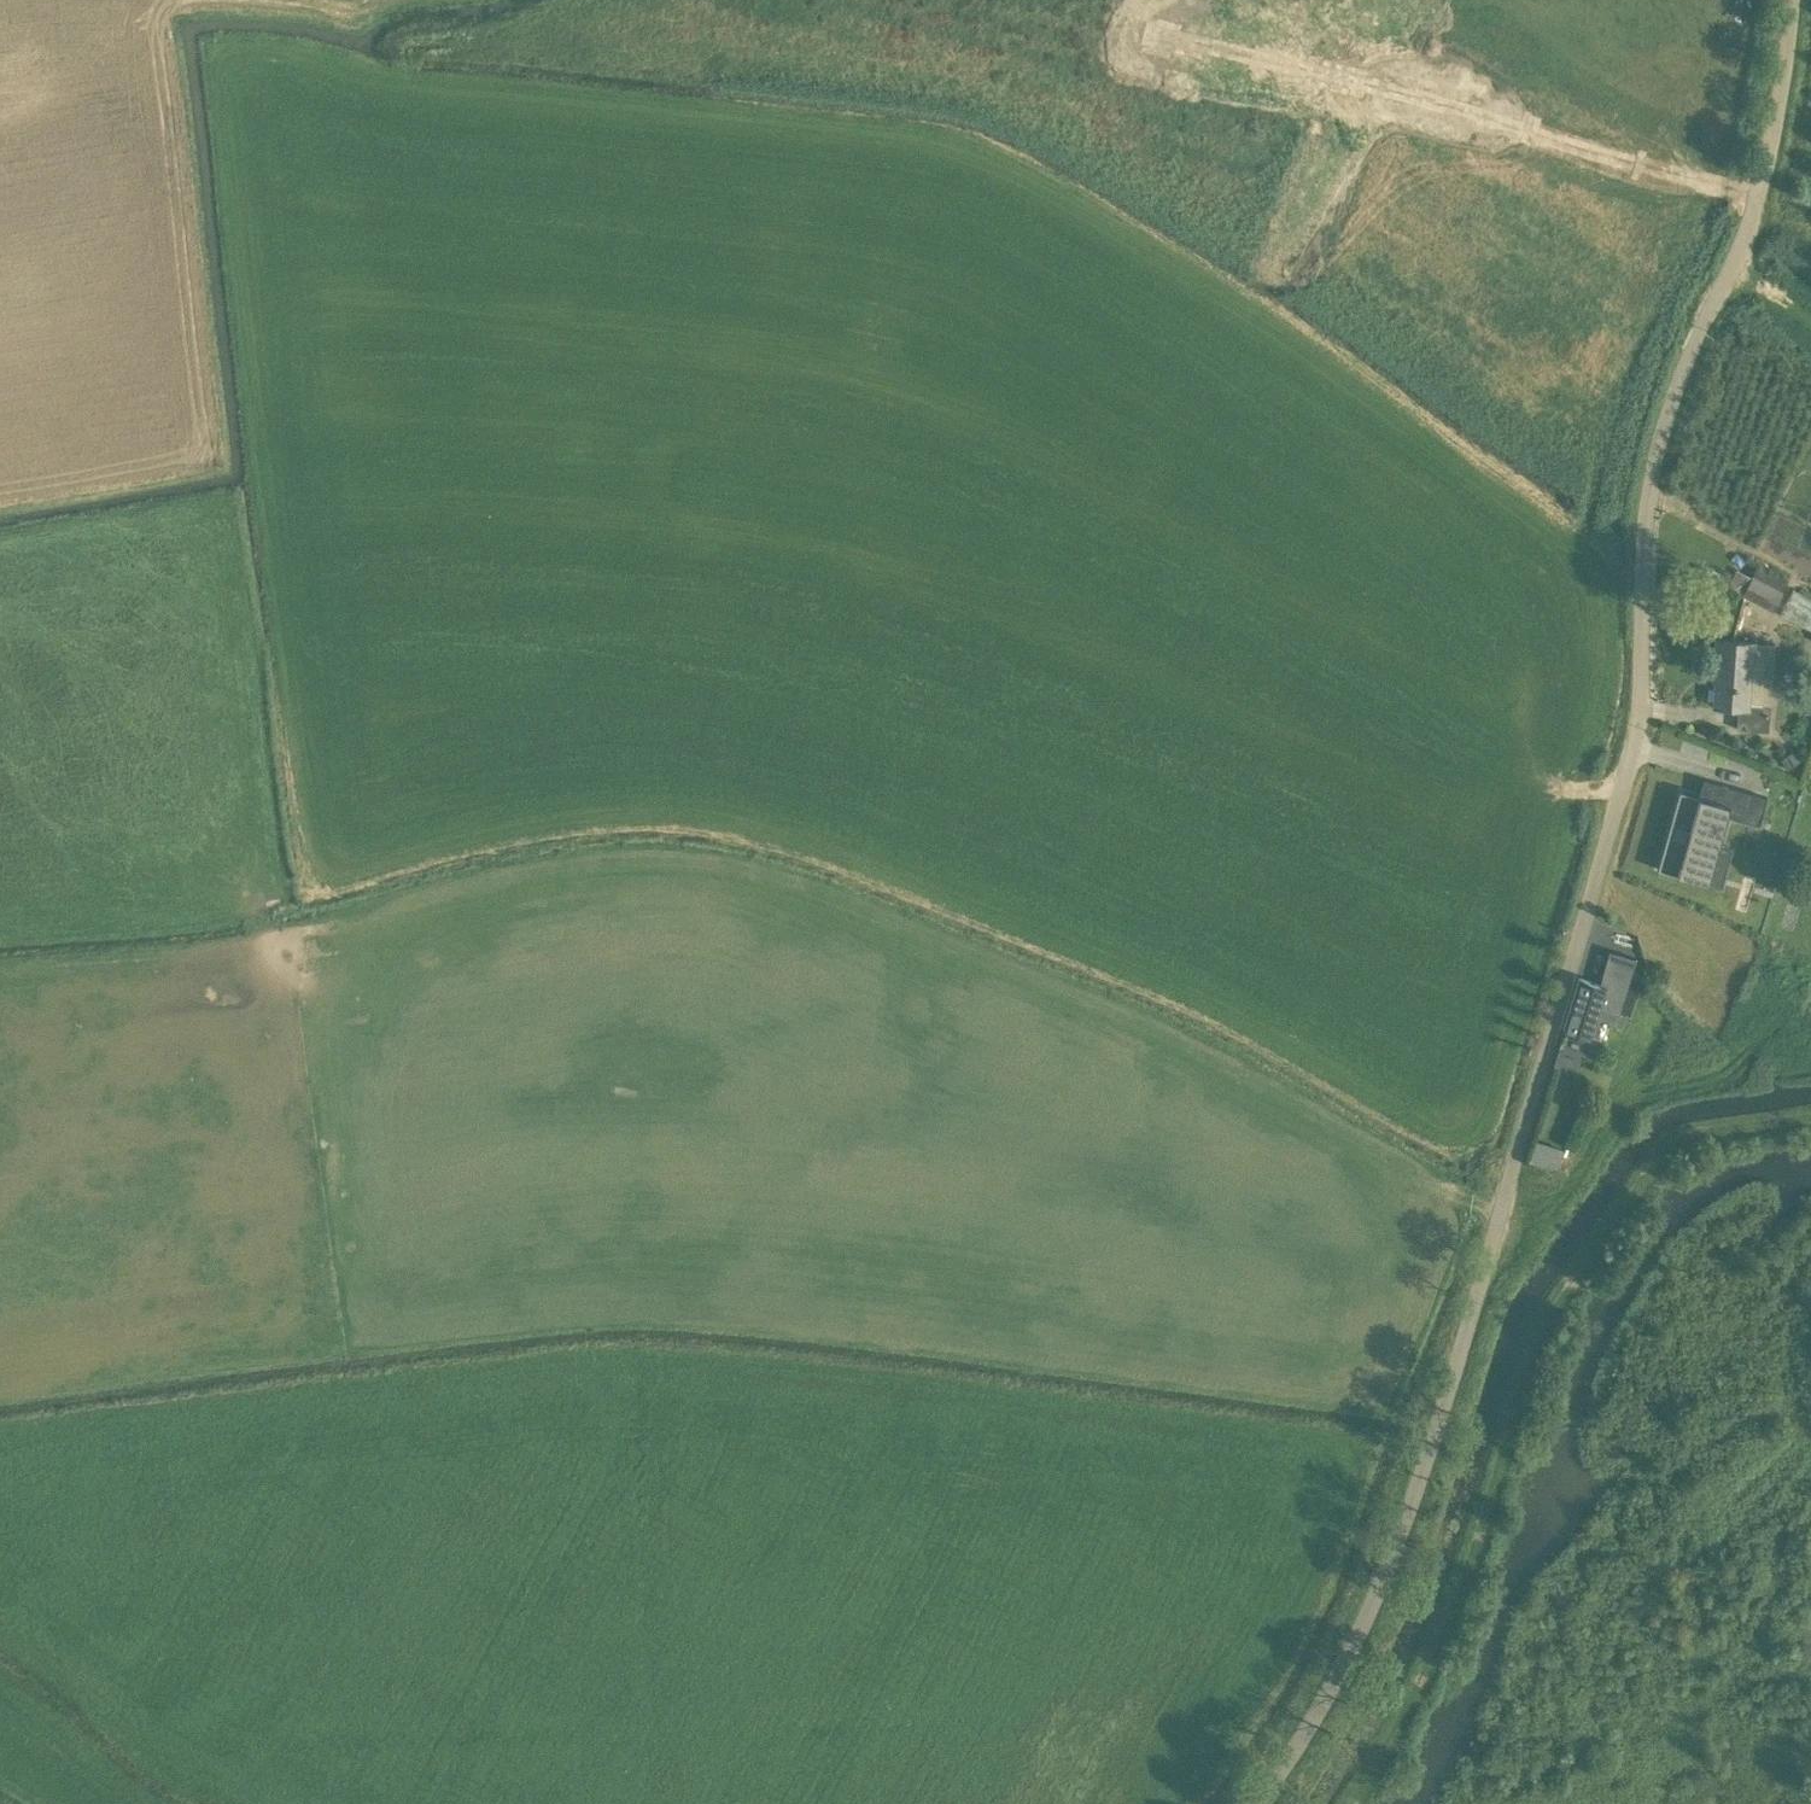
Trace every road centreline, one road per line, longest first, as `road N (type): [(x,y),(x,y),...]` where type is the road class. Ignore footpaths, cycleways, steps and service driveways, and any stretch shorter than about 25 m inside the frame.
road 1 (unclassified): [(1258,1803),(1363,1624),(1470,1314),(1631,749),(1640,637),(1637,536),(1653,454),(1737,242),(1781,57),(1783,0)]

